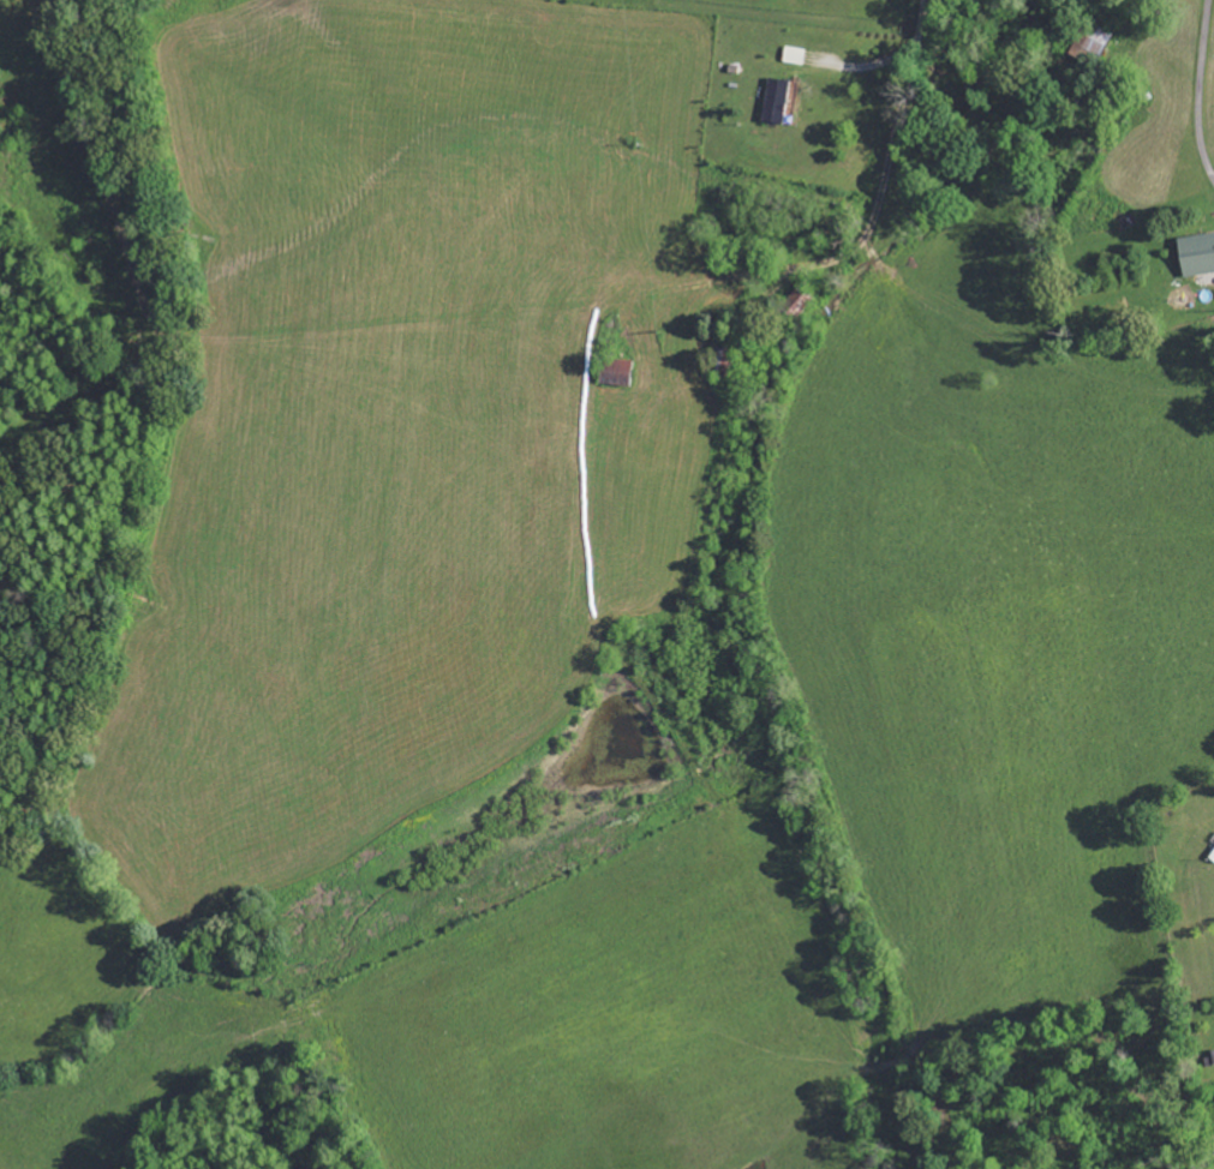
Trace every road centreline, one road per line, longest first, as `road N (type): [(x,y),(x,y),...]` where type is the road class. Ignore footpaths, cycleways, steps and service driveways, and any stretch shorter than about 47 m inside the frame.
road 1 (residential): [(942,0),(911,115),(847,215),(747,289),(702,419)]

